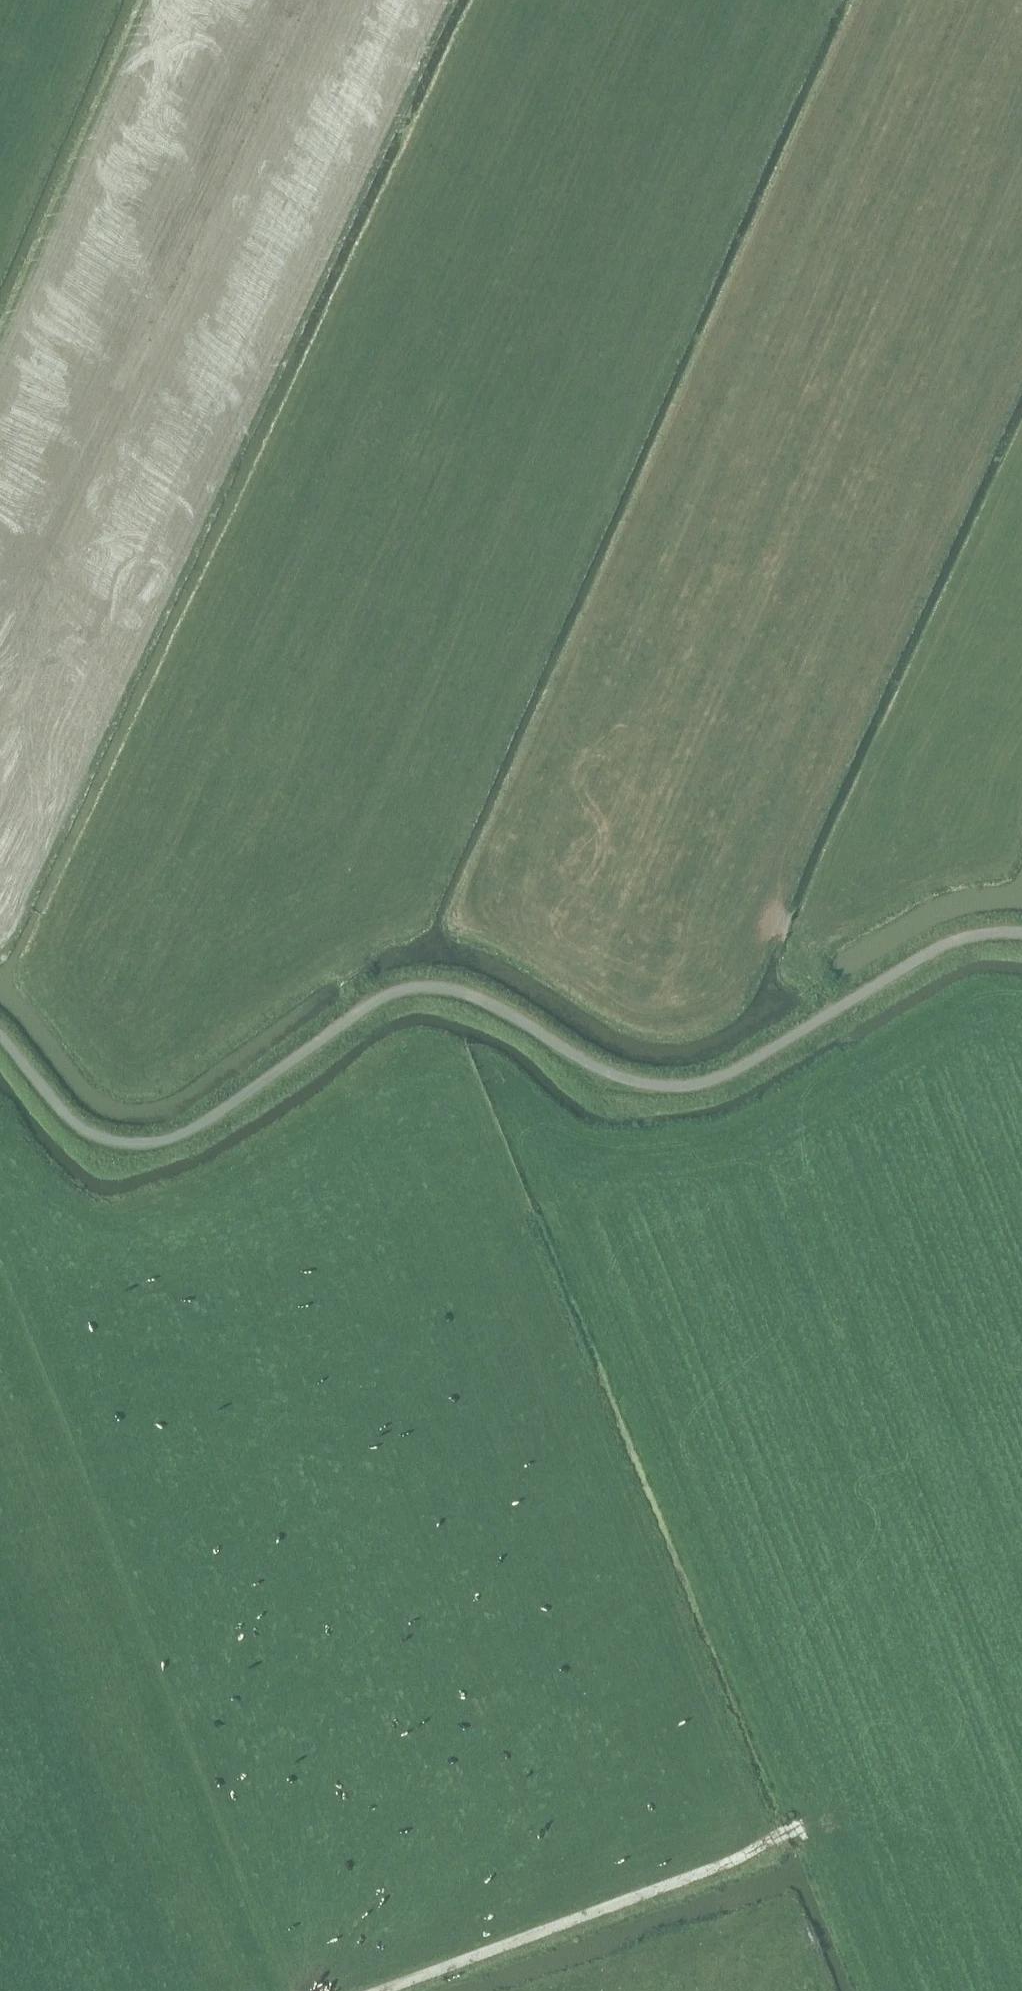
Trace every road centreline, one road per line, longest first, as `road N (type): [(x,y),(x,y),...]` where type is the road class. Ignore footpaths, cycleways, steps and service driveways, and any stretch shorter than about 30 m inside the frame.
road 1 (track): [(802,1824),(751,1855),(389,1990)]

